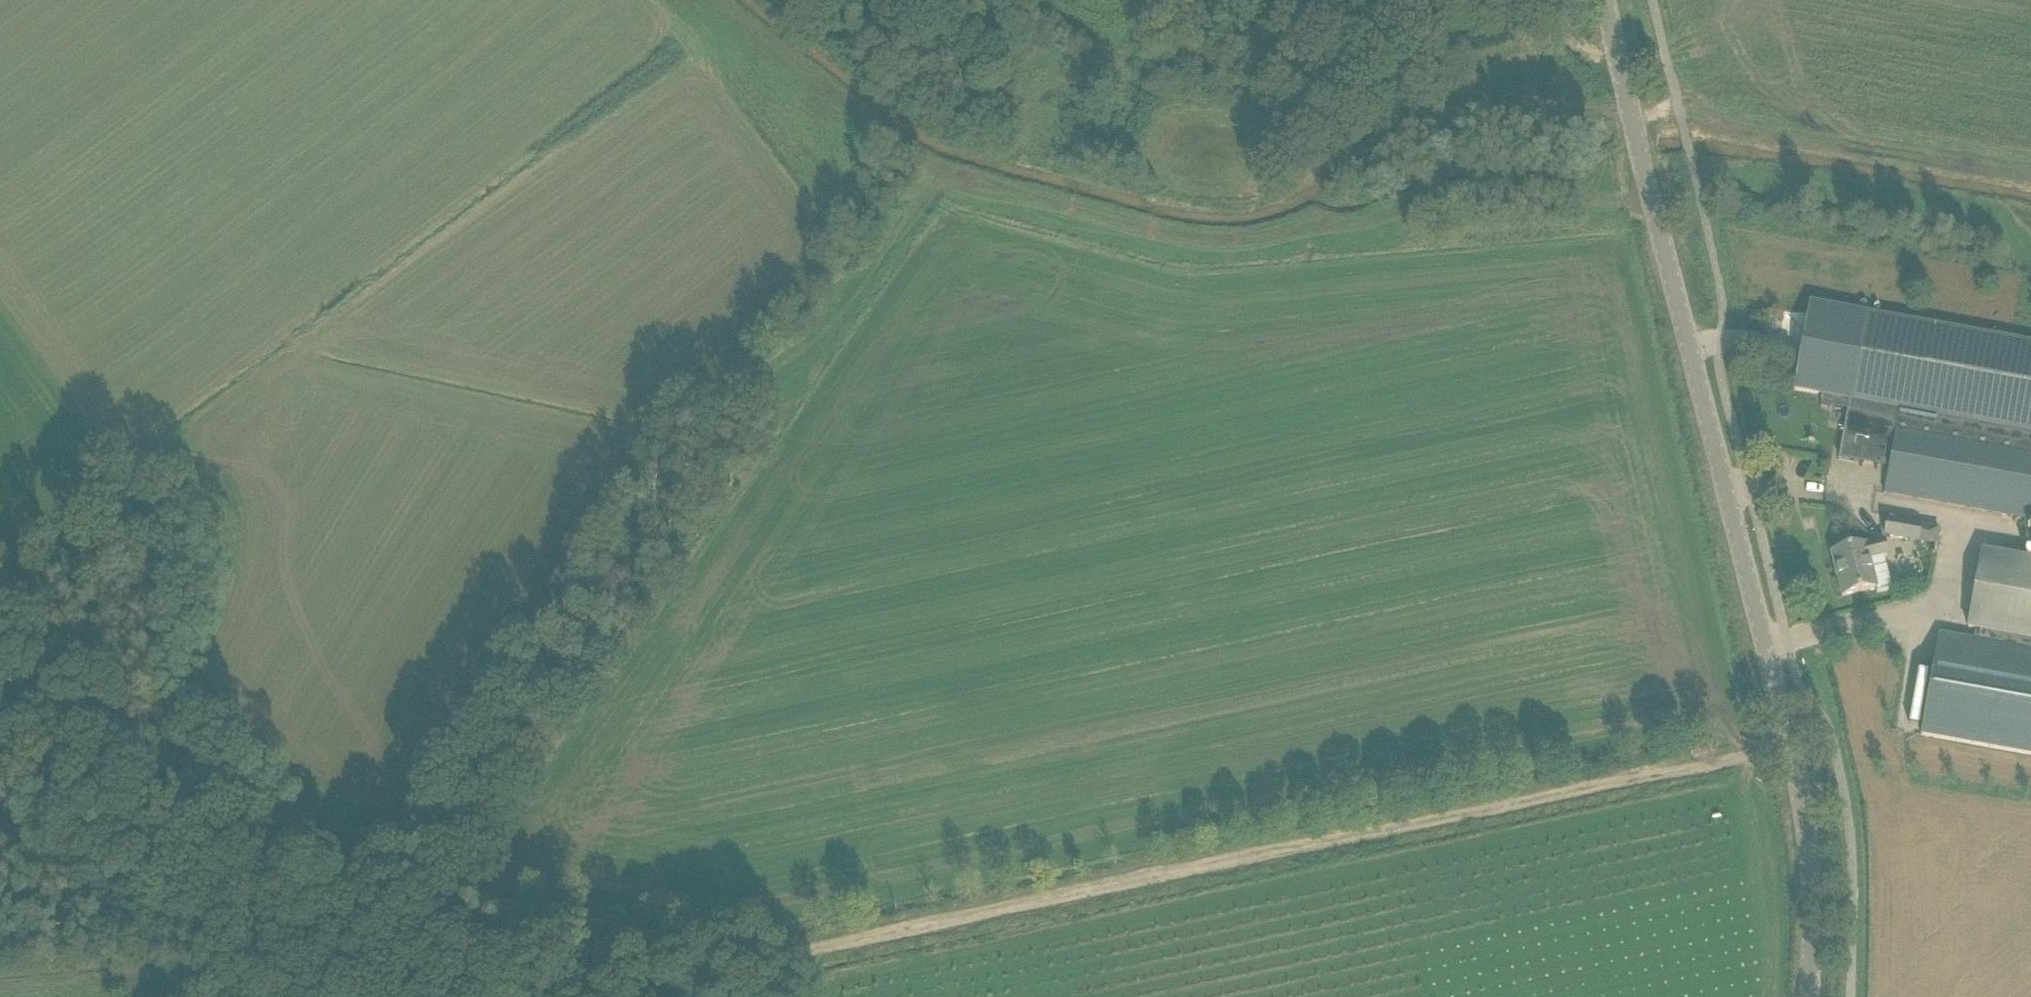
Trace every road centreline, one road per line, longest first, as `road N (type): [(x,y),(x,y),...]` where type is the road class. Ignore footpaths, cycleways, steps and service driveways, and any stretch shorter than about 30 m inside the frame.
road 1 (track): [(400,880),(707,952),(829,952),(995,909),(1791,747)]
road 2 (tertiary): [(1815,996),(1817,939),(1791,747),(1607,0)]
road 3 (track): [(159,841),(250,845),(400,880)]
road 4 (track): [(0,765),(96,790),(134,810),(159,841)]

